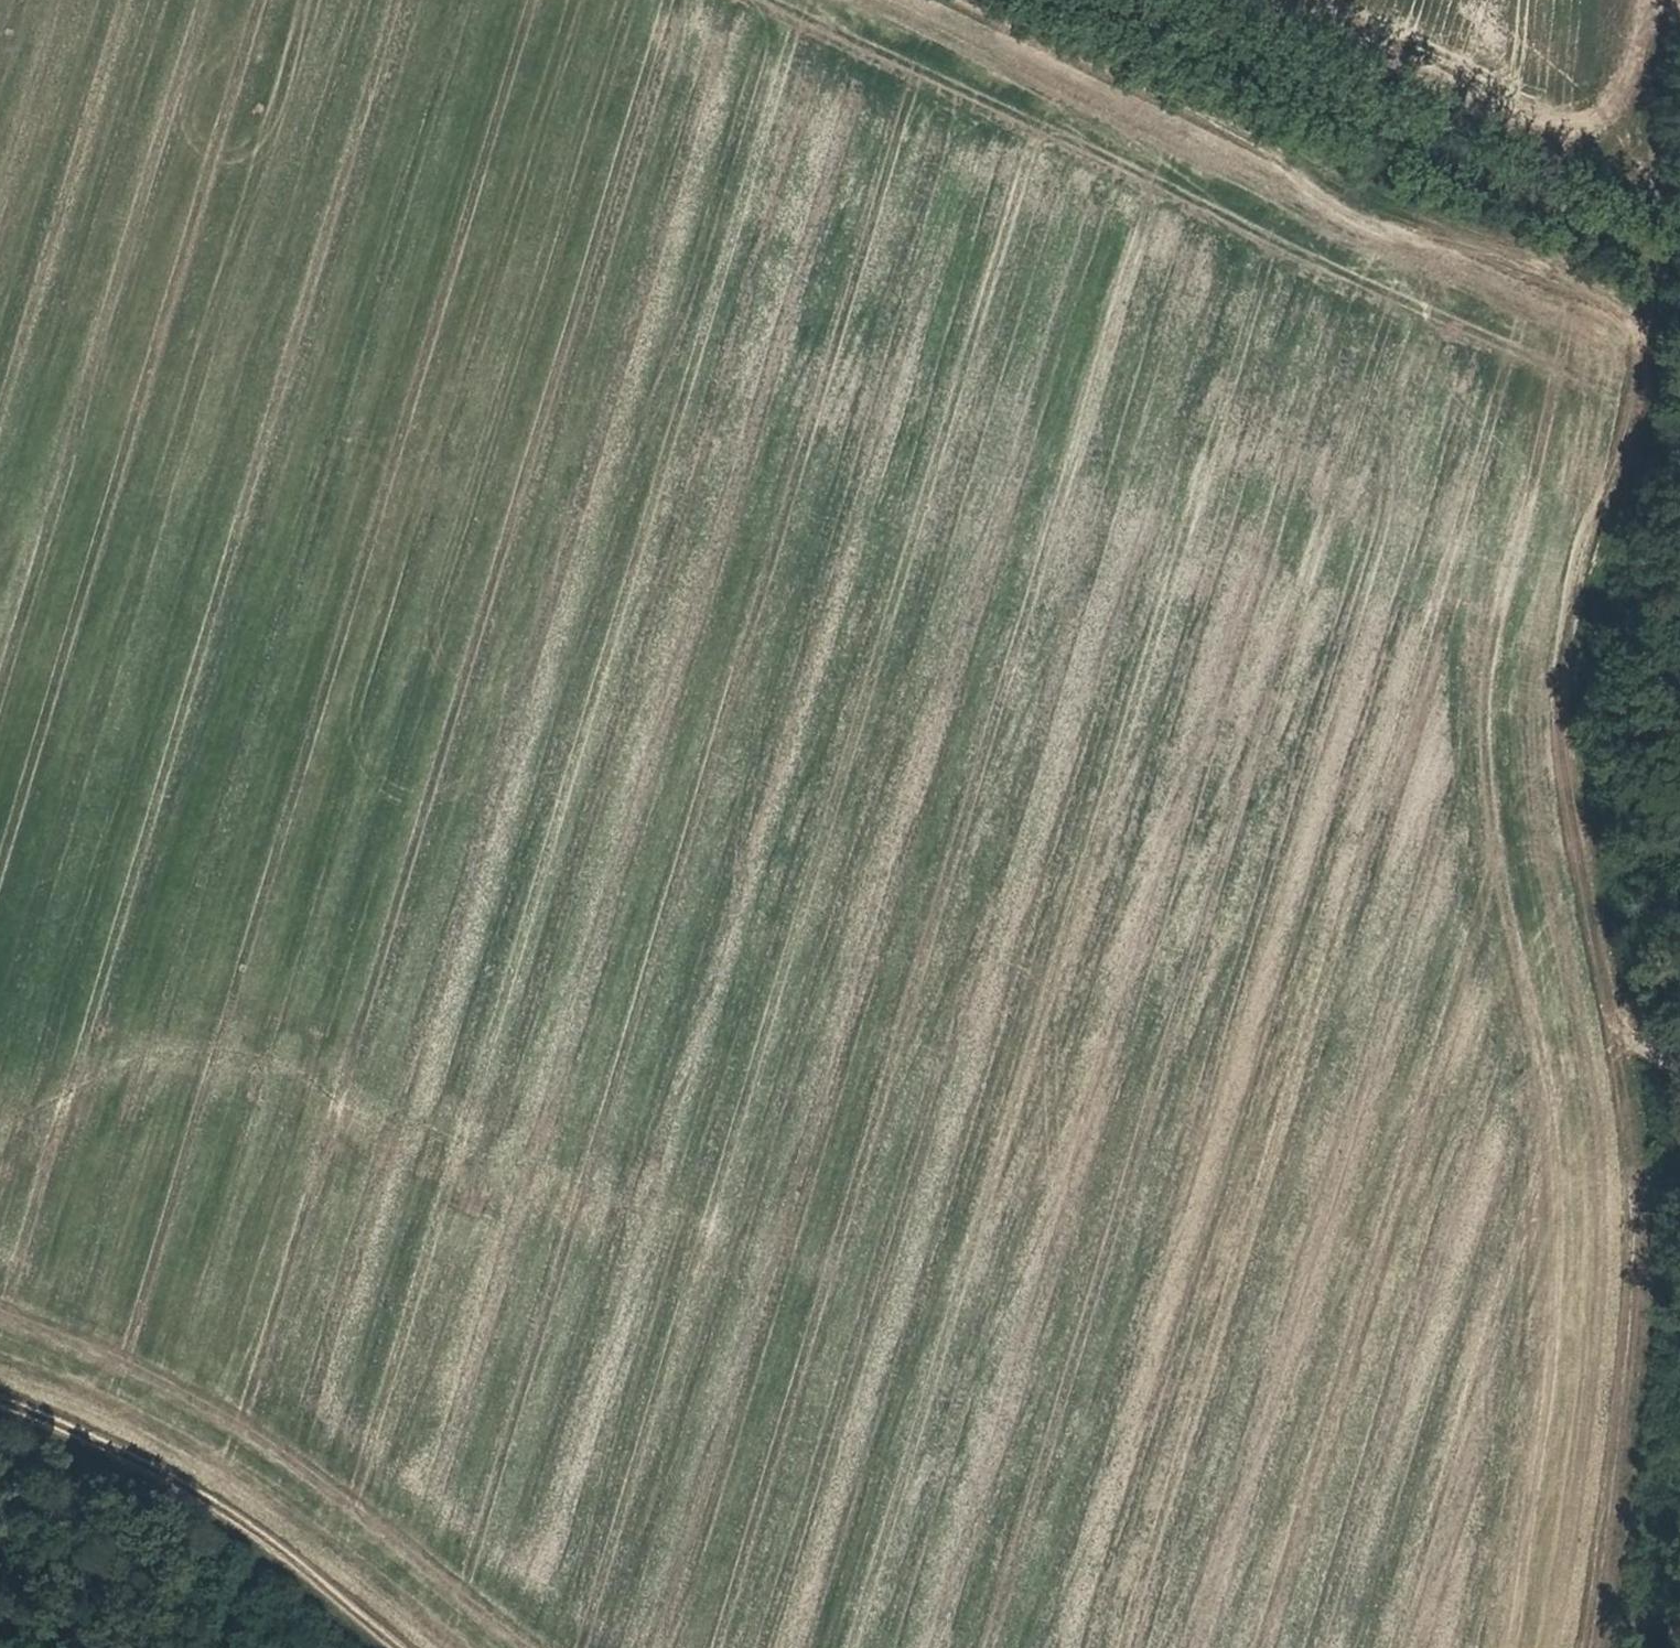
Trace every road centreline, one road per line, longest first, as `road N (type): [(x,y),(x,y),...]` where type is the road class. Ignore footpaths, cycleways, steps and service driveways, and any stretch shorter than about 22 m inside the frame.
road 1 (track): [(0,1425),(171,1497),(378,1647)]
road 2 (track): [(1628,179),(1234,0)]

